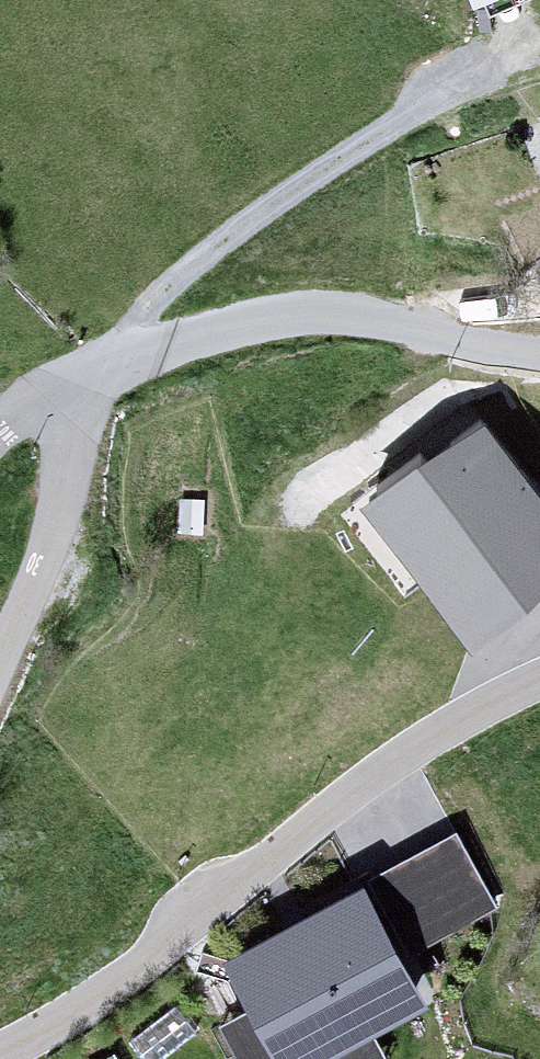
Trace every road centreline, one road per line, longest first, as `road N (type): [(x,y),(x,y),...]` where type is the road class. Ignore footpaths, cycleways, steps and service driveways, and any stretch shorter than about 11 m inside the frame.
road 1 (residential): [(0,1055),(142,965),(402,756),(539,680)]
road 2 (unclassified): [(539,352),(369,317),(303,314),(232,327),(93,379)]
road 3 (residential): [(0,656),(36,579),(93,379)]

